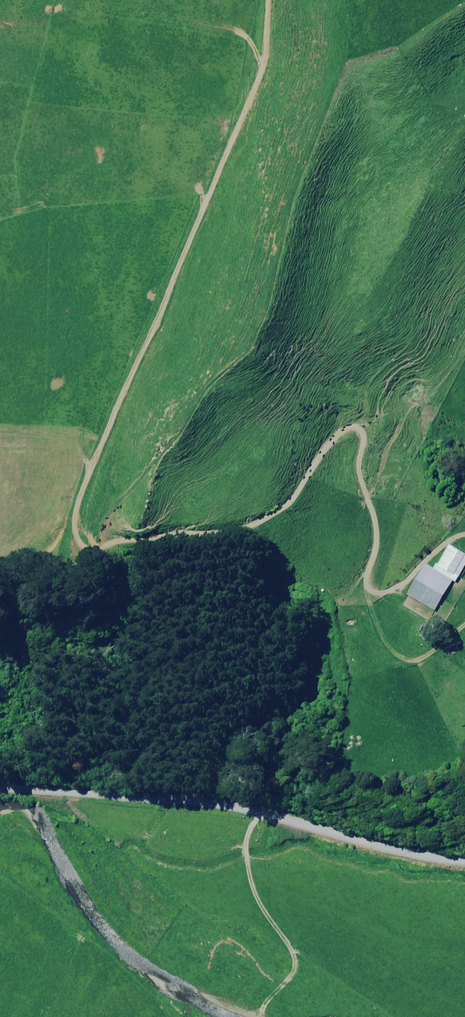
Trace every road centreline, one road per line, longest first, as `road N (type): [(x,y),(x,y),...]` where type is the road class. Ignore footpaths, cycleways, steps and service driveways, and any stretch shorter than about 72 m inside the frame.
road 1 (track): [(370,602),(376,536),(358,467),(362,426),(329,437),(289,501),(252,523),(92,545),(76,533),(95,461),(259,81),(270,0)]
road 2 (unclassified): [(0,778),(209,790),(342,827),(464,846)]

